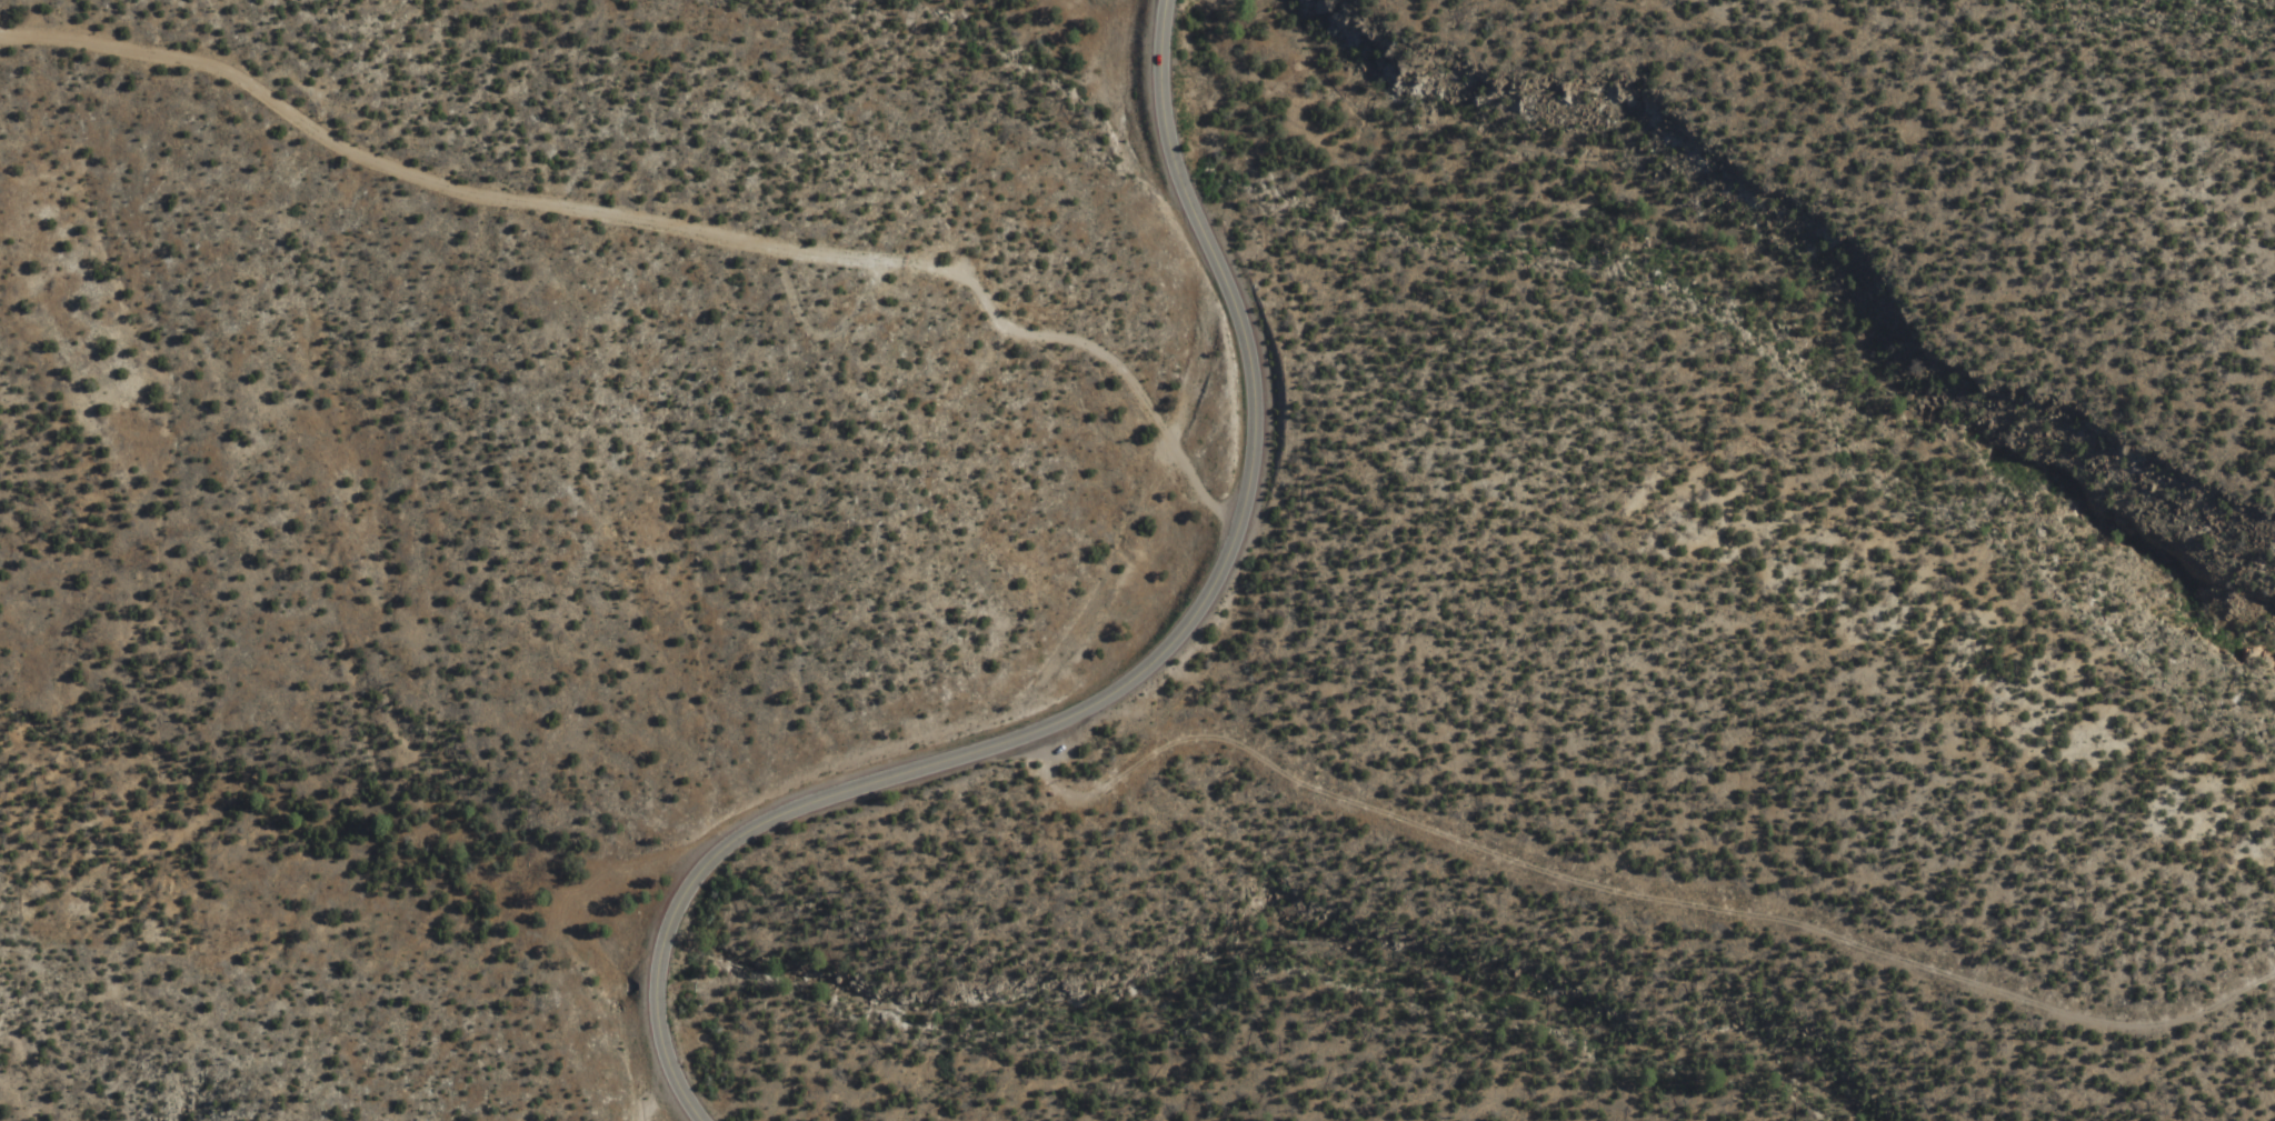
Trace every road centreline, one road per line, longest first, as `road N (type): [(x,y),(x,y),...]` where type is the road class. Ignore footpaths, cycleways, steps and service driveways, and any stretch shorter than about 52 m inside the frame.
road 1 (secondary): [(1167,0),(1167,120),(1181,184),(1237,314),(1255,406),(1245,504),(1219,575),(1157,660),(1072,715),(797,808),(746,830),(707,862),(667,929),(656,994),(661,1047),(699,1120)]
road 2 (track): [(1245,504),(1117,368),(998,321),(960,278),(659,228),(204,57),(4,0)]

